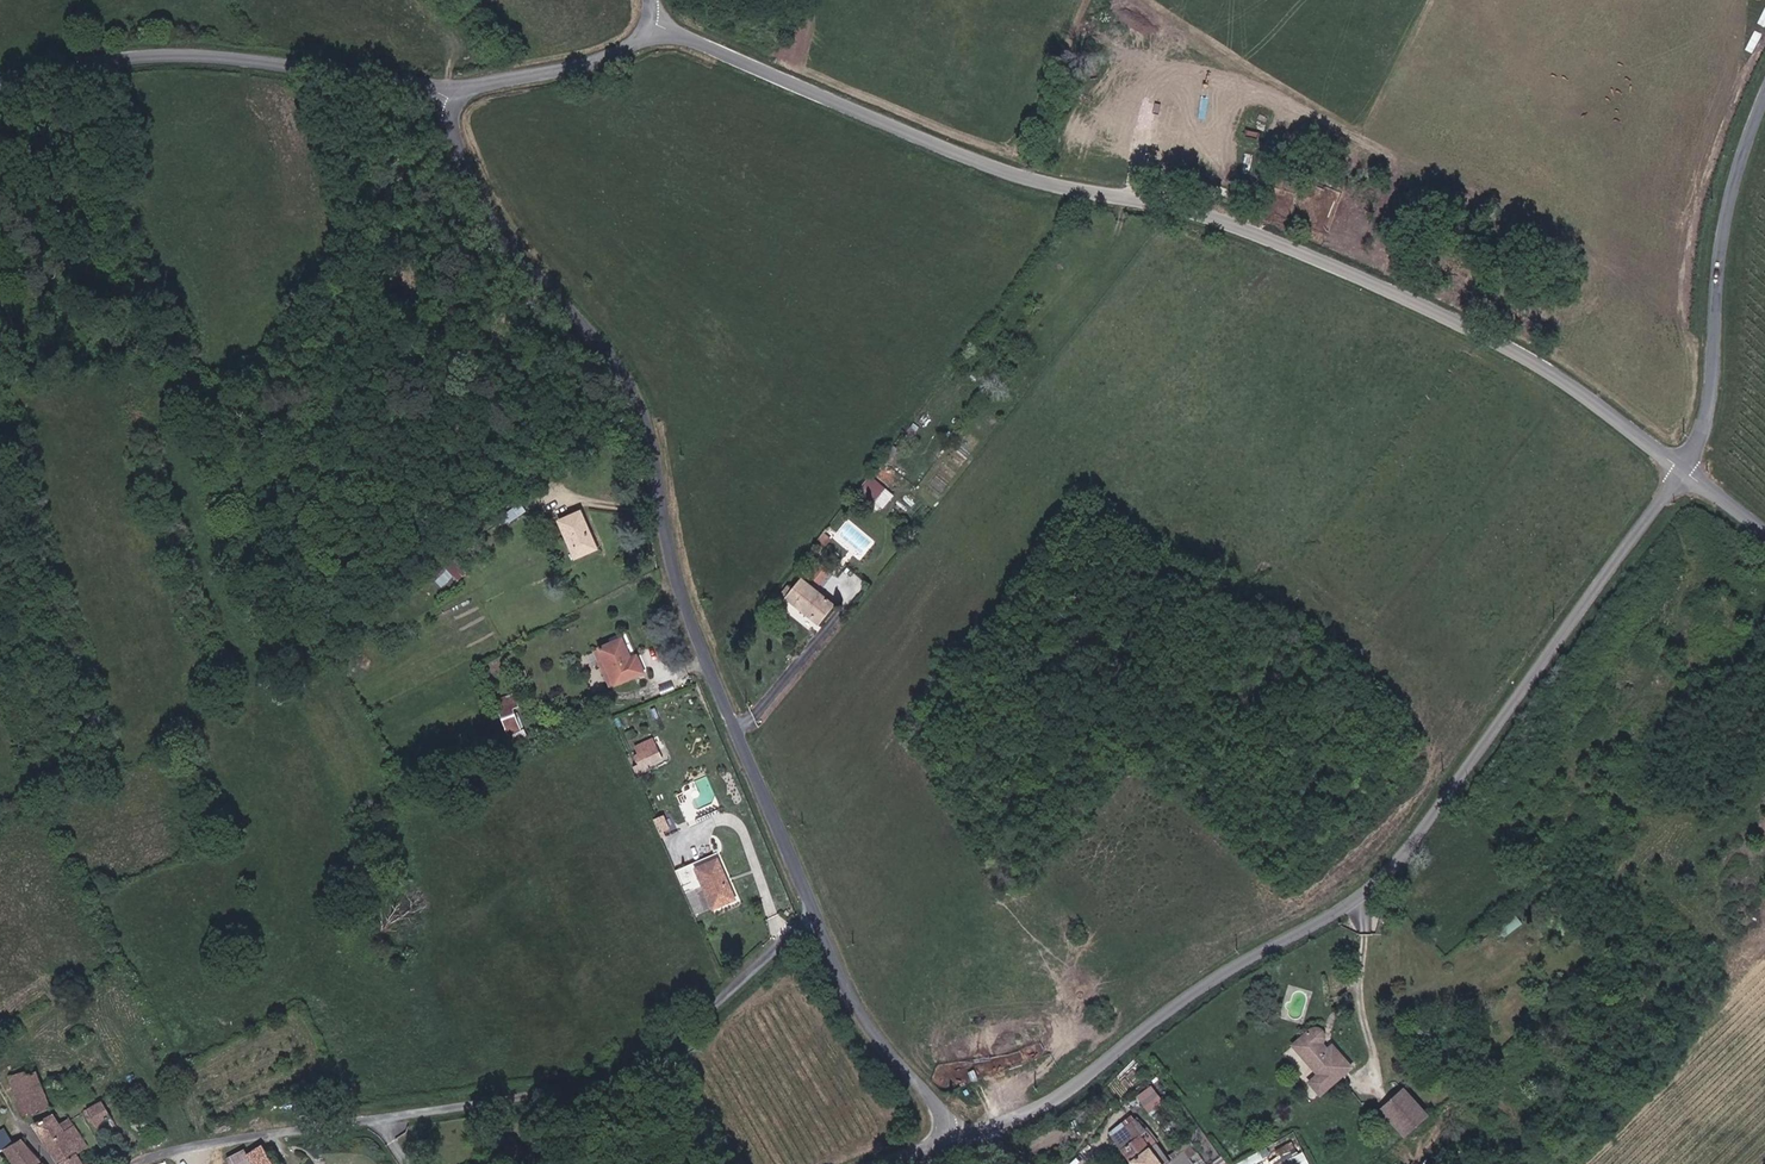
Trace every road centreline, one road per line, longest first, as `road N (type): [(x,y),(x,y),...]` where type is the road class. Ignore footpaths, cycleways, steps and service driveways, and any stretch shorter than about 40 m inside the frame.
road 1 (unclassified): [(1686,470),(1505,344),(1291,249),(1199,212),(994,166),(649,27)]
road 2 (unclassified): [(1686,470),(1392,870),(1348,907),(1225,974),(1082,1085),(983,1131)]
road 3 (tertiary): [(455,101),(457,139),(498,227),(606,348),(646,418),(695,617),(817,911)]
road 4 (residential): [(130,1163),(201,1145),(605,1081),(652,1065),(817,911)]
road 5 (unclassified): [(455,101),(410,85),(241,58),(161,55),(47,70),(0,87)]
road 6 (unclassified): [(1764,109),(1730,213),(1709,417),(1686,470)]
road 7 (tertiary): [(817,911),(861,1002),(947,1116),(949,1135)]
road 8 (tertiary): [(649,27),(617,53),(479,85),(455,101)]

